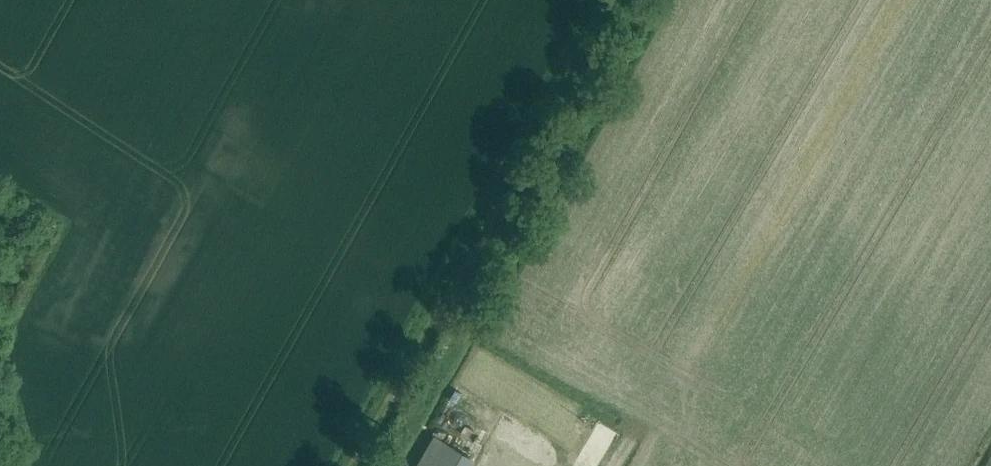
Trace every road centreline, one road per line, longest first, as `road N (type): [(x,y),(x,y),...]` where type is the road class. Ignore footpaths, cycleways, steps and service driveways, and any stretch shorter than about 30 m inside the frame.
road 1 (track): [(349,465),(609,0)]

